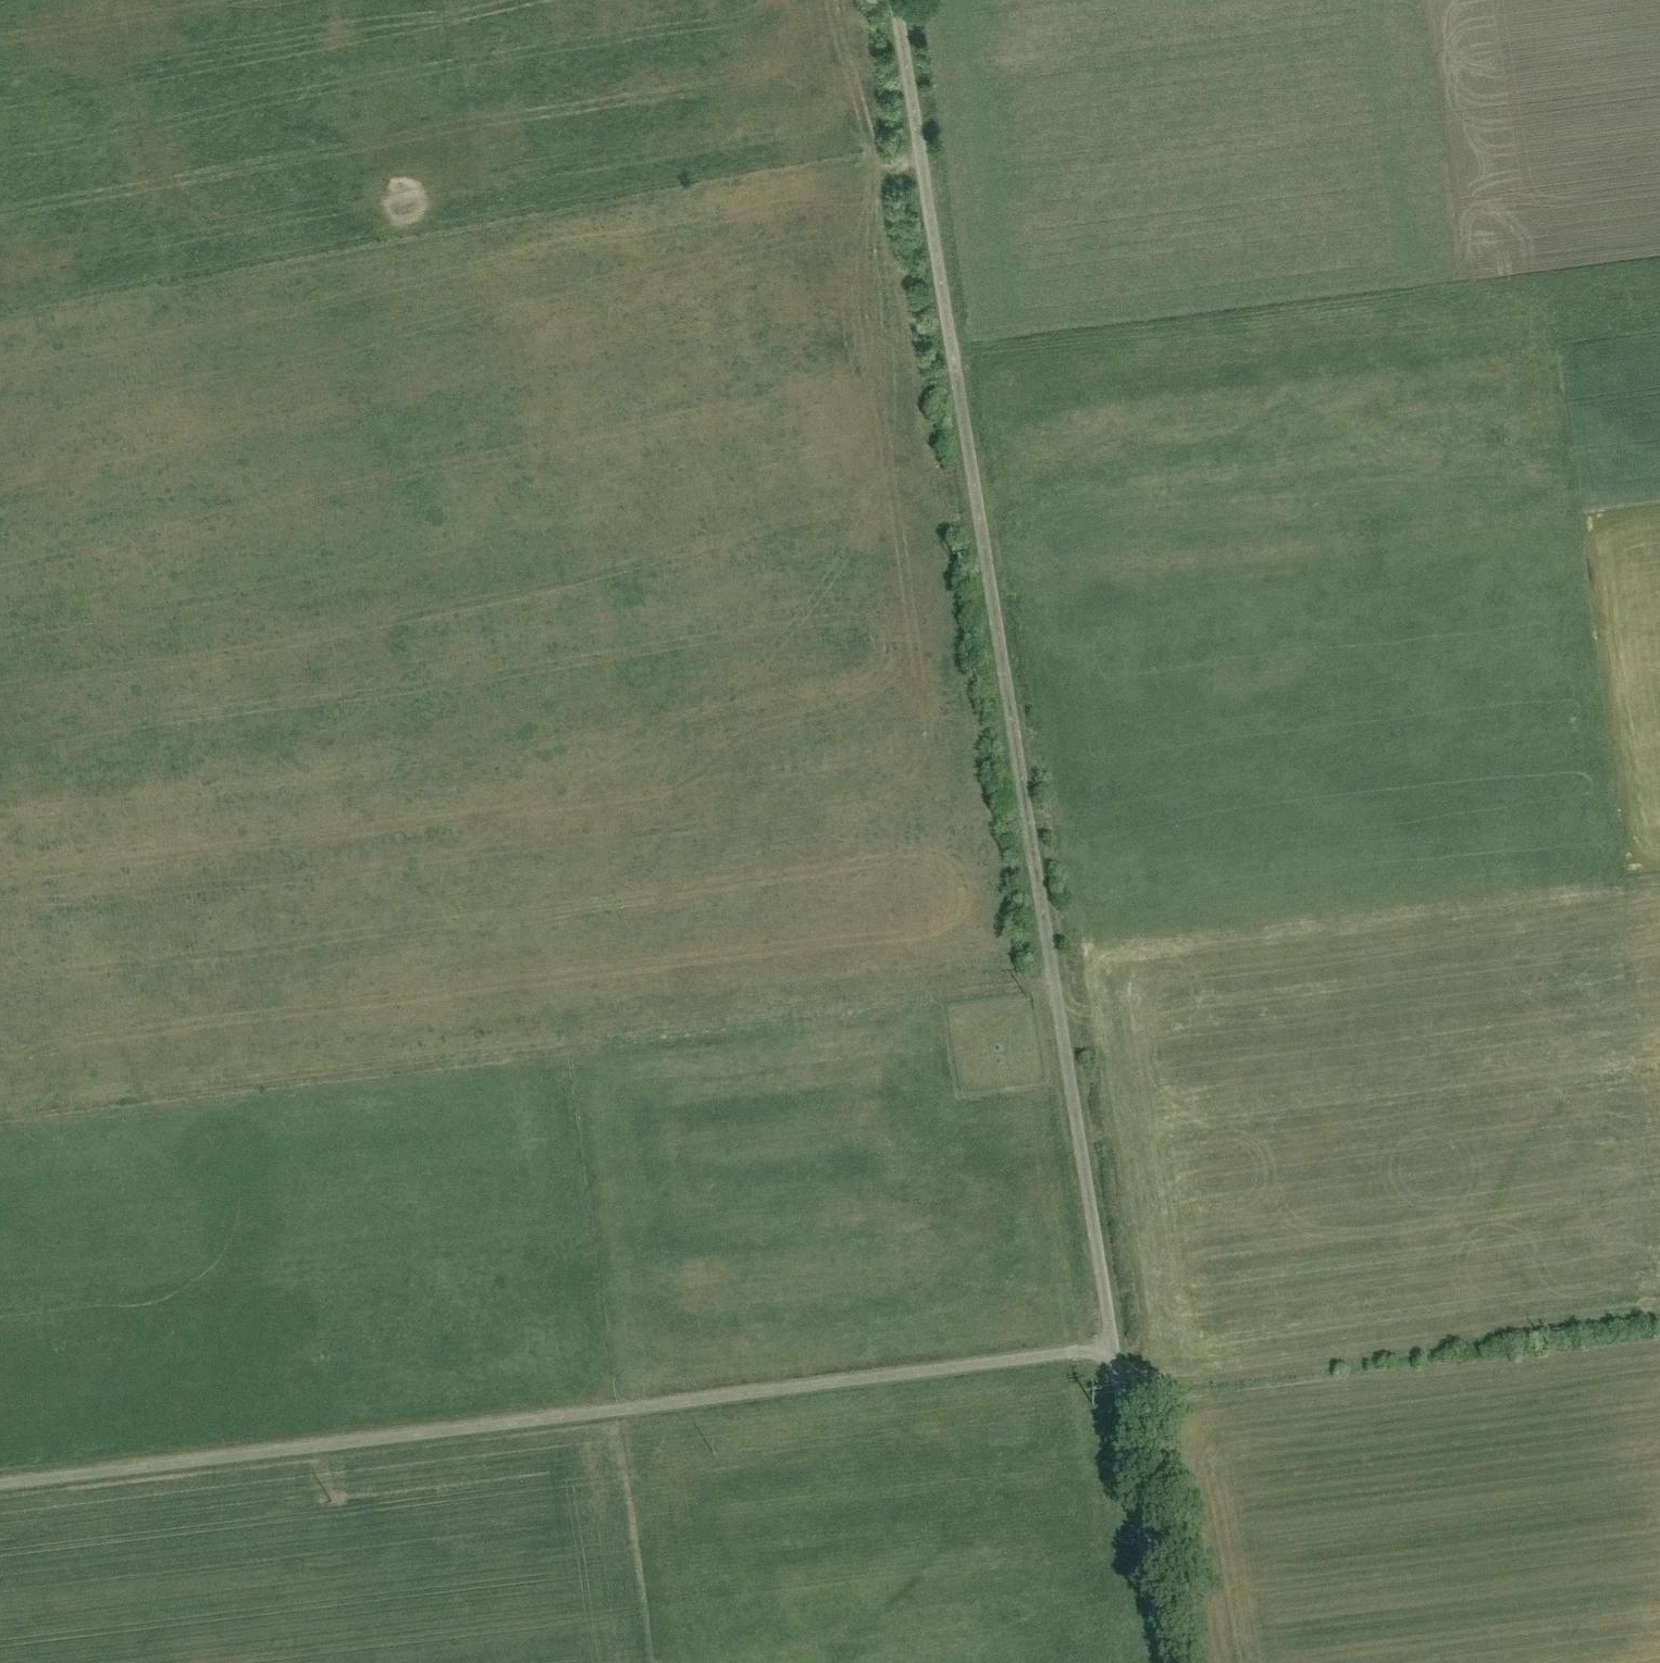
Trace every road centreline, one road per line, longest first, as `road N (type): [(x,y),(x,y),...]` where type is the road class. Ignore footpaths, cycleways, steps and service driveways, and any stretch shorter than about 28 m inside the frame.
road 1 (residential): [(895,0),(1160,1662)]

